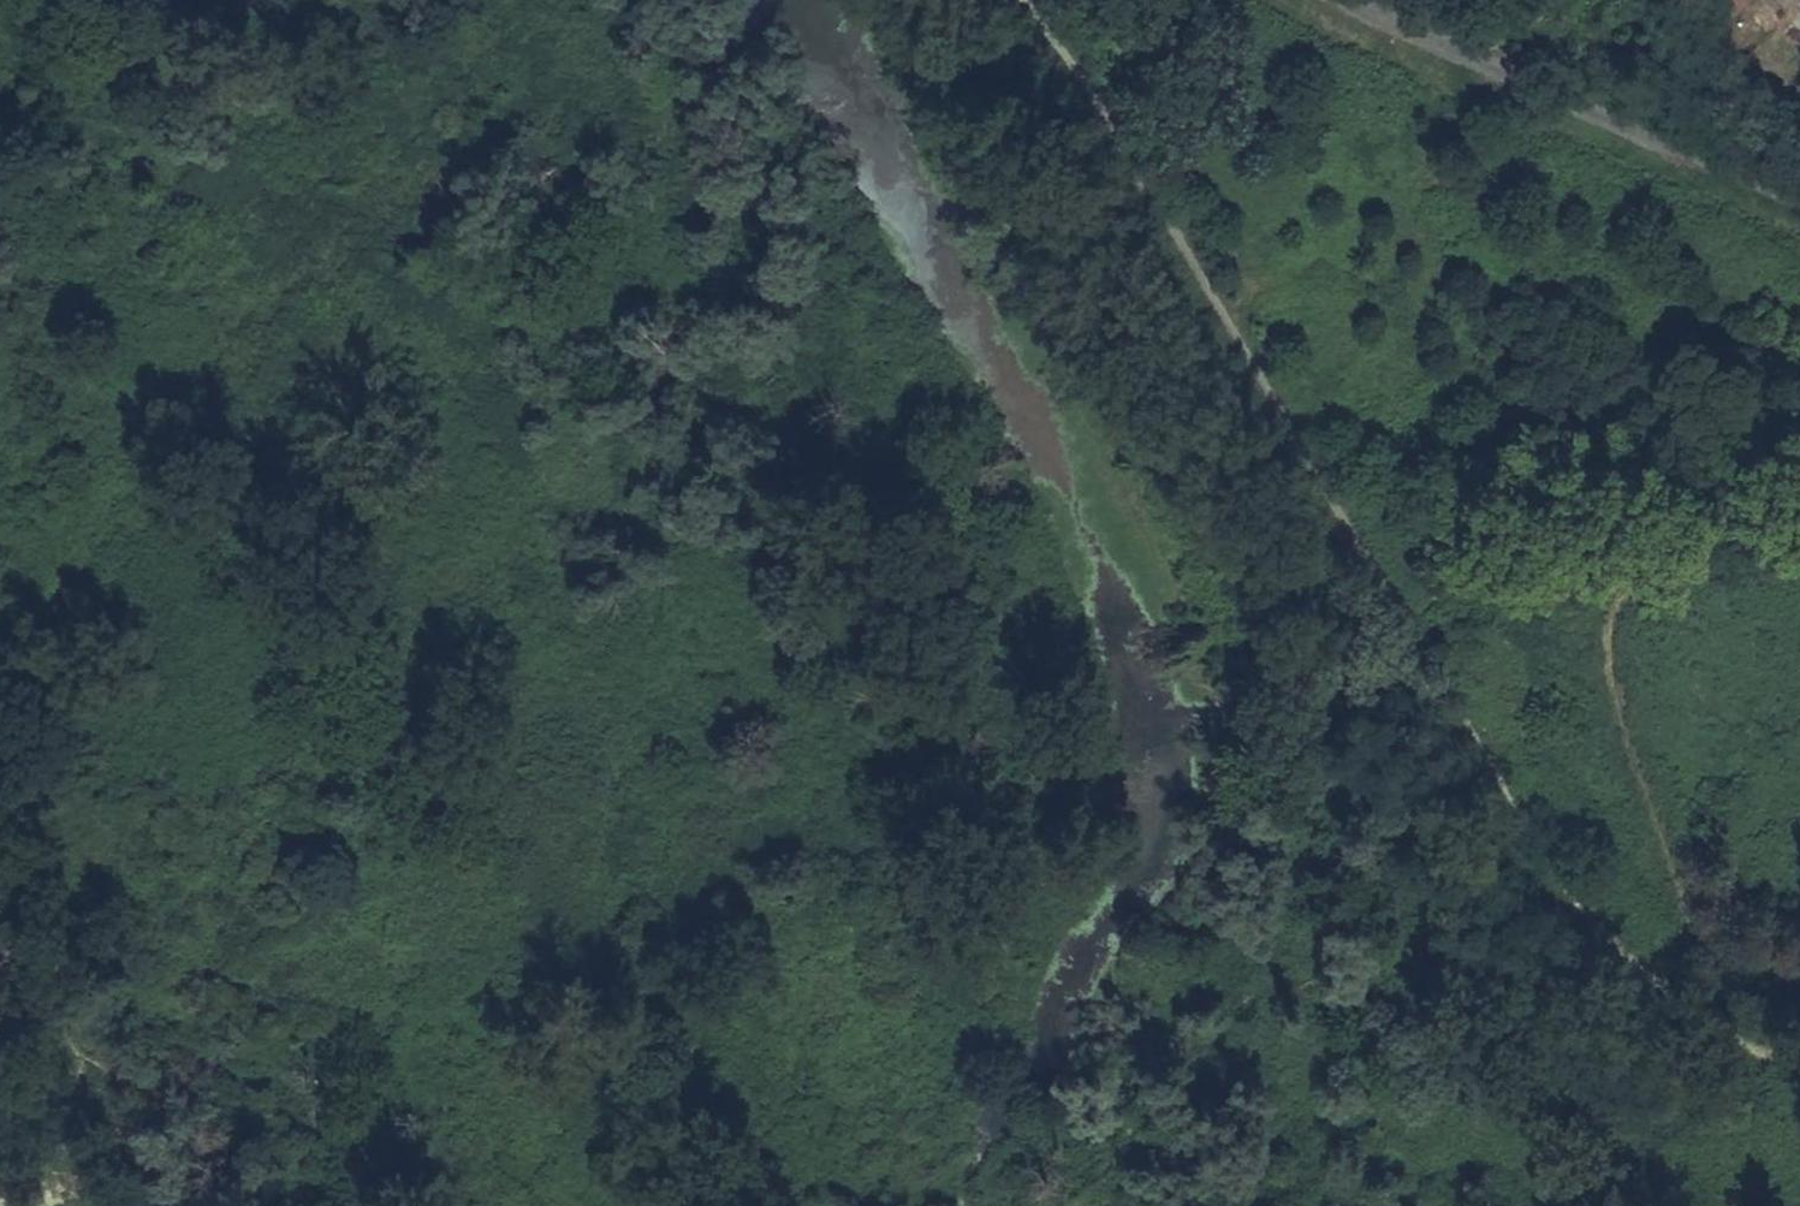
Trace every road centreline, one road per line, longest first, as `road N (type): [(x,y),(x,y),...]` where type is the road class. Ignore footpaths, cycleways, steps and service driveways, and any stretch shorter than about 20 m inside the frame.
road 1 (track): [(1010,0),(1160,204),(1549,866),(1656,989),(1691,1014),(1799,1055)]
road 2 (unclassified): [(1353,0),(1479,62),(1799,198)]

